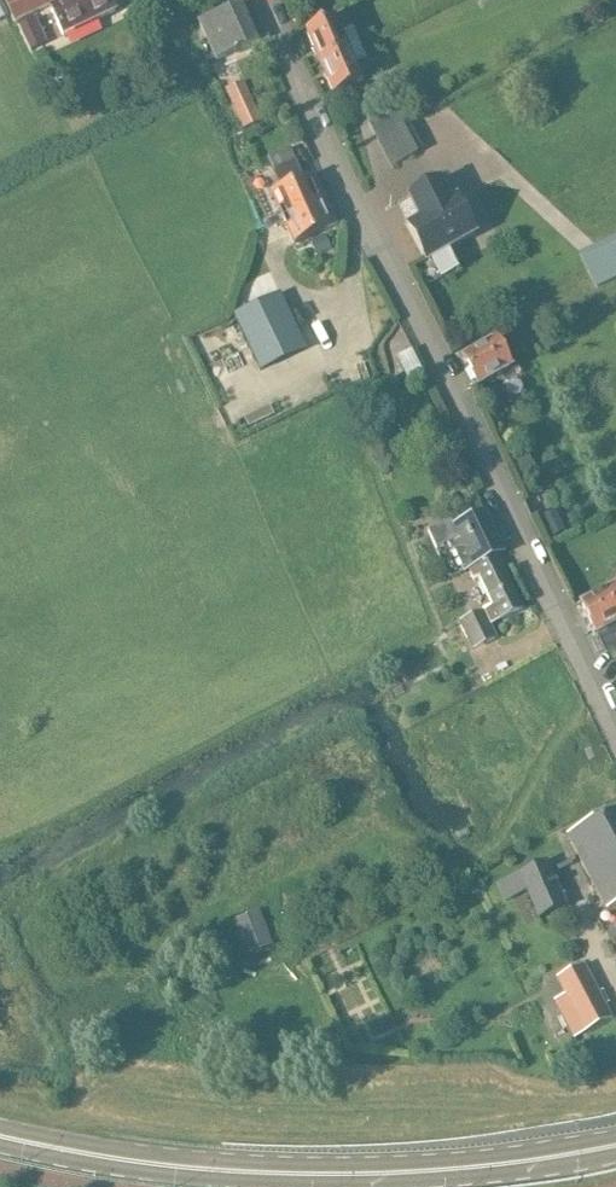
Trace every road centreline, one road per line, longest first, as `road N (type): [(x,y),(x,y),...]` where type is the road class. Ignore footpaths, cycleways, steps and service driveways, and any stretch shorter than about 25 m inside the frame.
road 1 (unclassified): [(615,737),(265,0)]
road 2 (secondary): [(615,1141),(379,1170),(218,1169),(0,1134)]

